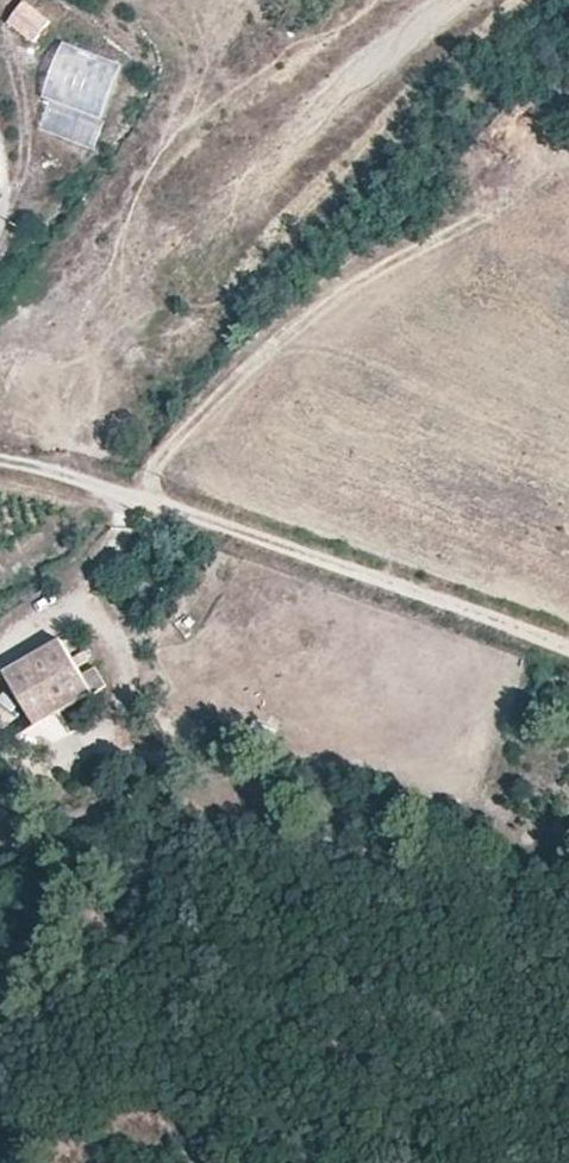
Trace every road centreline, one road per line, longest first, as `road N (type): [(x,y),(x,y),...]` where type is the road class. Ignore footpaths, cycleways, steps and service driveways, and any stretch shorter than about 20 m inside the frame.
road 1 (track): [(0,462),(155,501),(568,654)]
road 2 (track): [(0,642),(155,501)]

